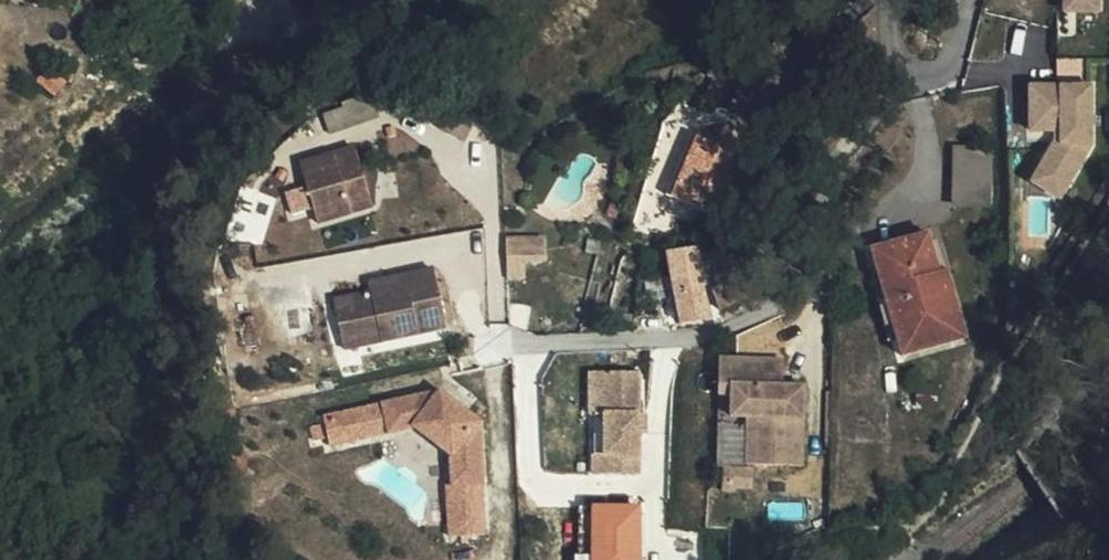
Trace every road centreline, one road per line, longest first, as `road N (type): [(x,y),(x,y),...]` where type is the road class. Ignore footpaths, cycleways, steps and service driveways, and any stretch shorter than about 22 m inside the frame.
road 1 (residential): [(889,0),(885,30),(904,69),(934,72),(950,57),(970,0)]

